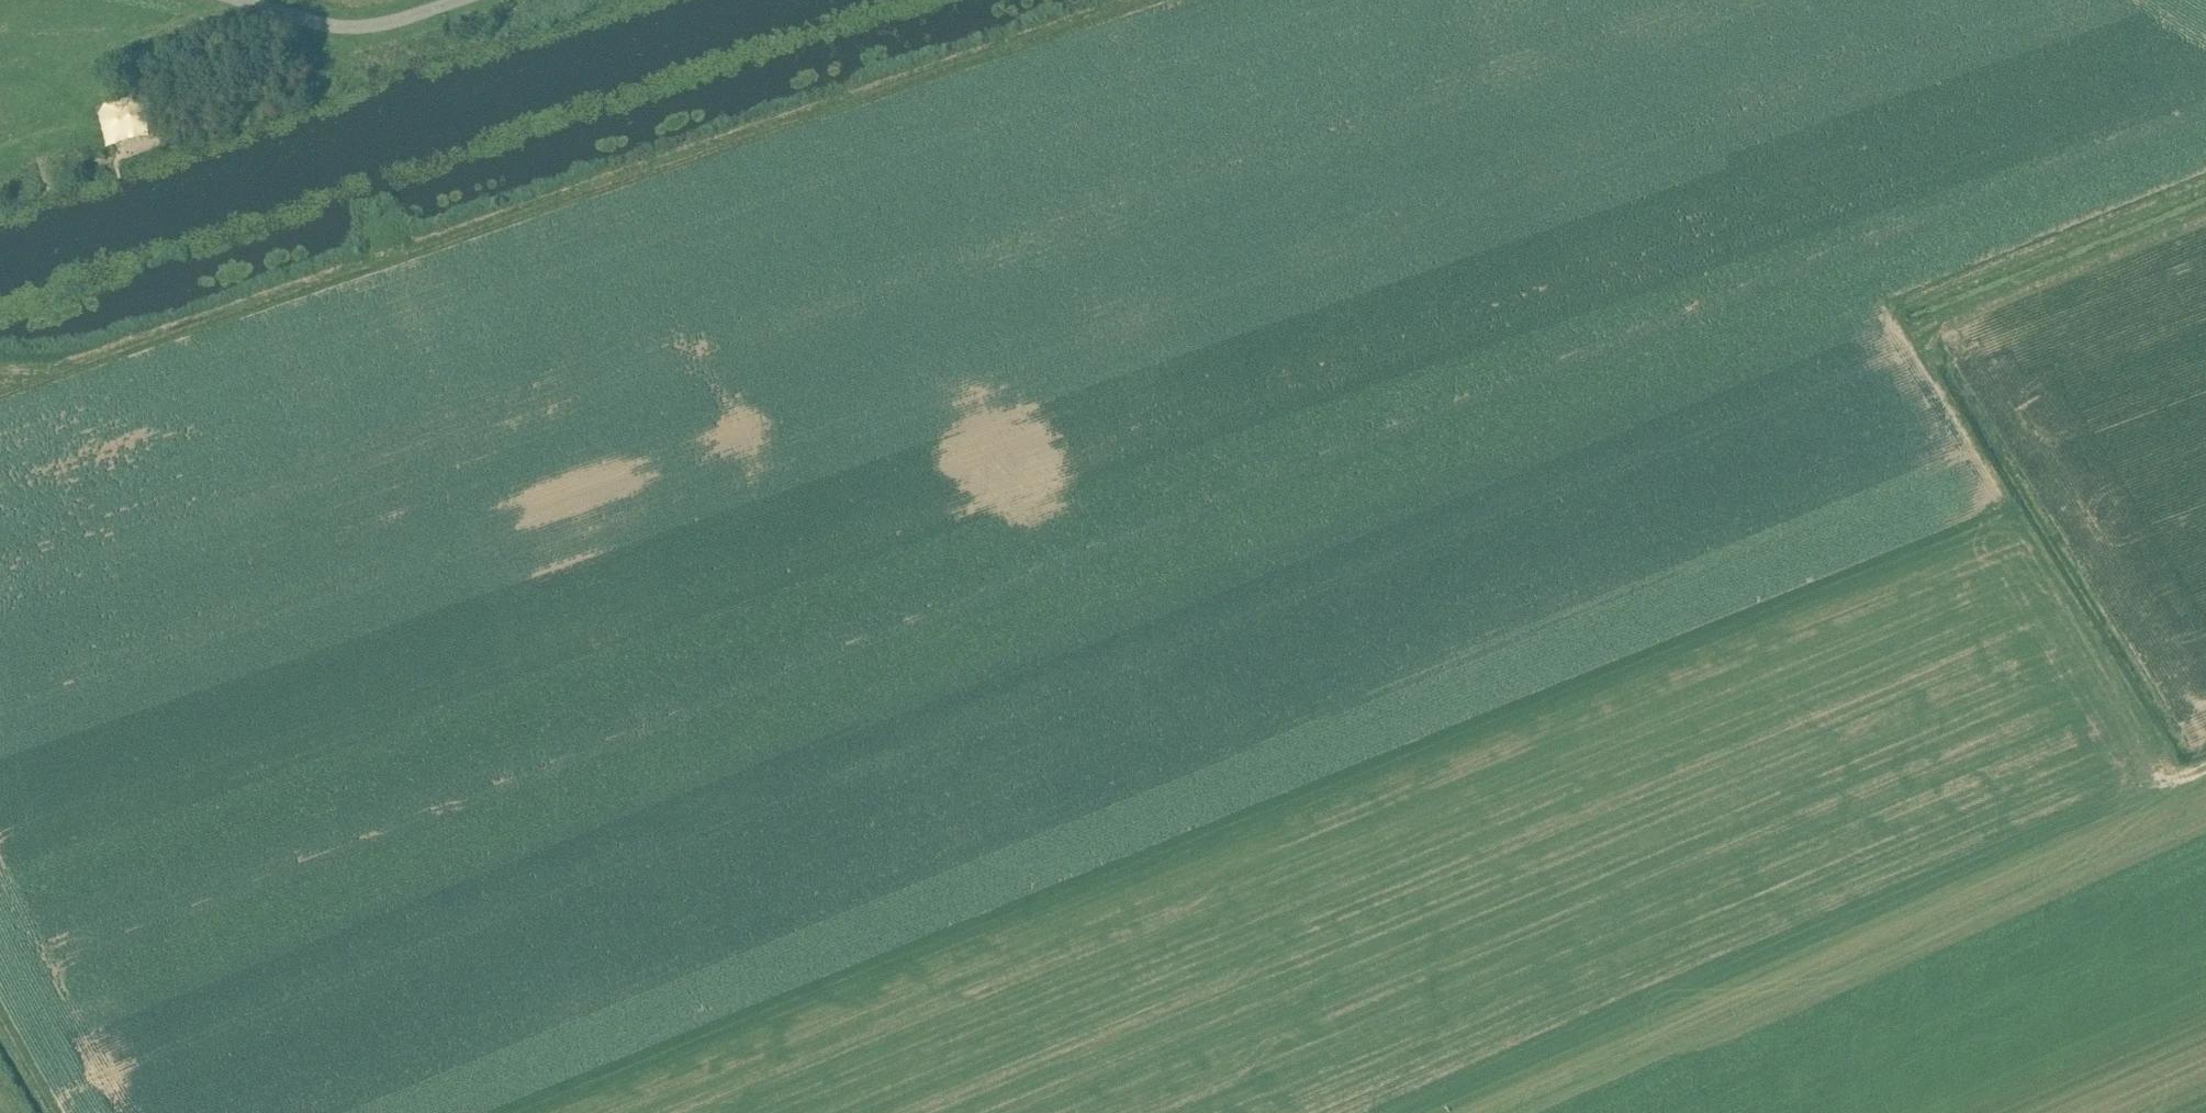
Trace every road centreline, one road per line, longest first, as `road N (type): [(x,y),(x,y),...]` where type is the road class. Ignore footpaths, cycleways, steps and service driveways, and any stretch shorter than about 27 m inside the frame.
road 1 (track): [(1915,335),(2205,220)]

